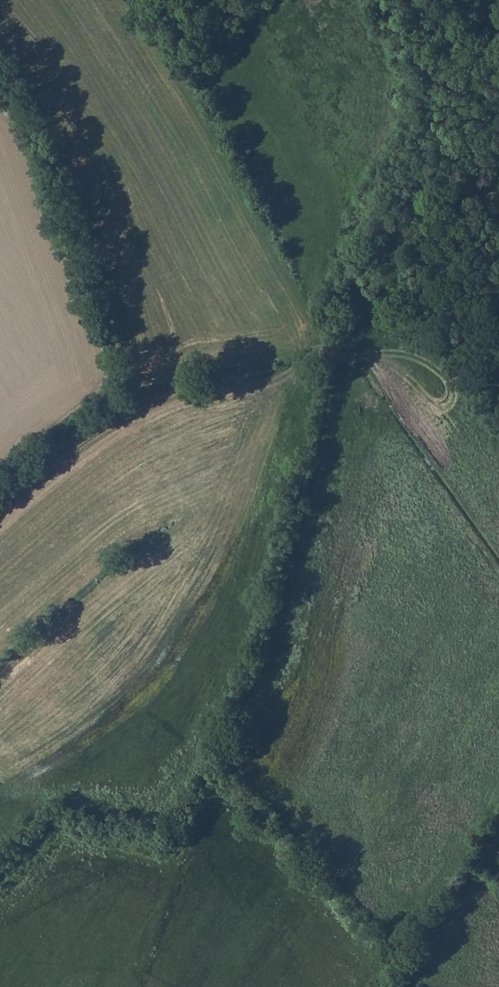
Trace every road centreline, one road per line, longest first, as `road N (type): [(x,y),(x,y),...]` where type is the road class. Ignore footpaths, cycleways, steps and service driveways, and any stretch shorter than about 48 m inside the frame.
road 1 (track): [(0,489),(109,413),(121,388),(33,128),(0,84)]

